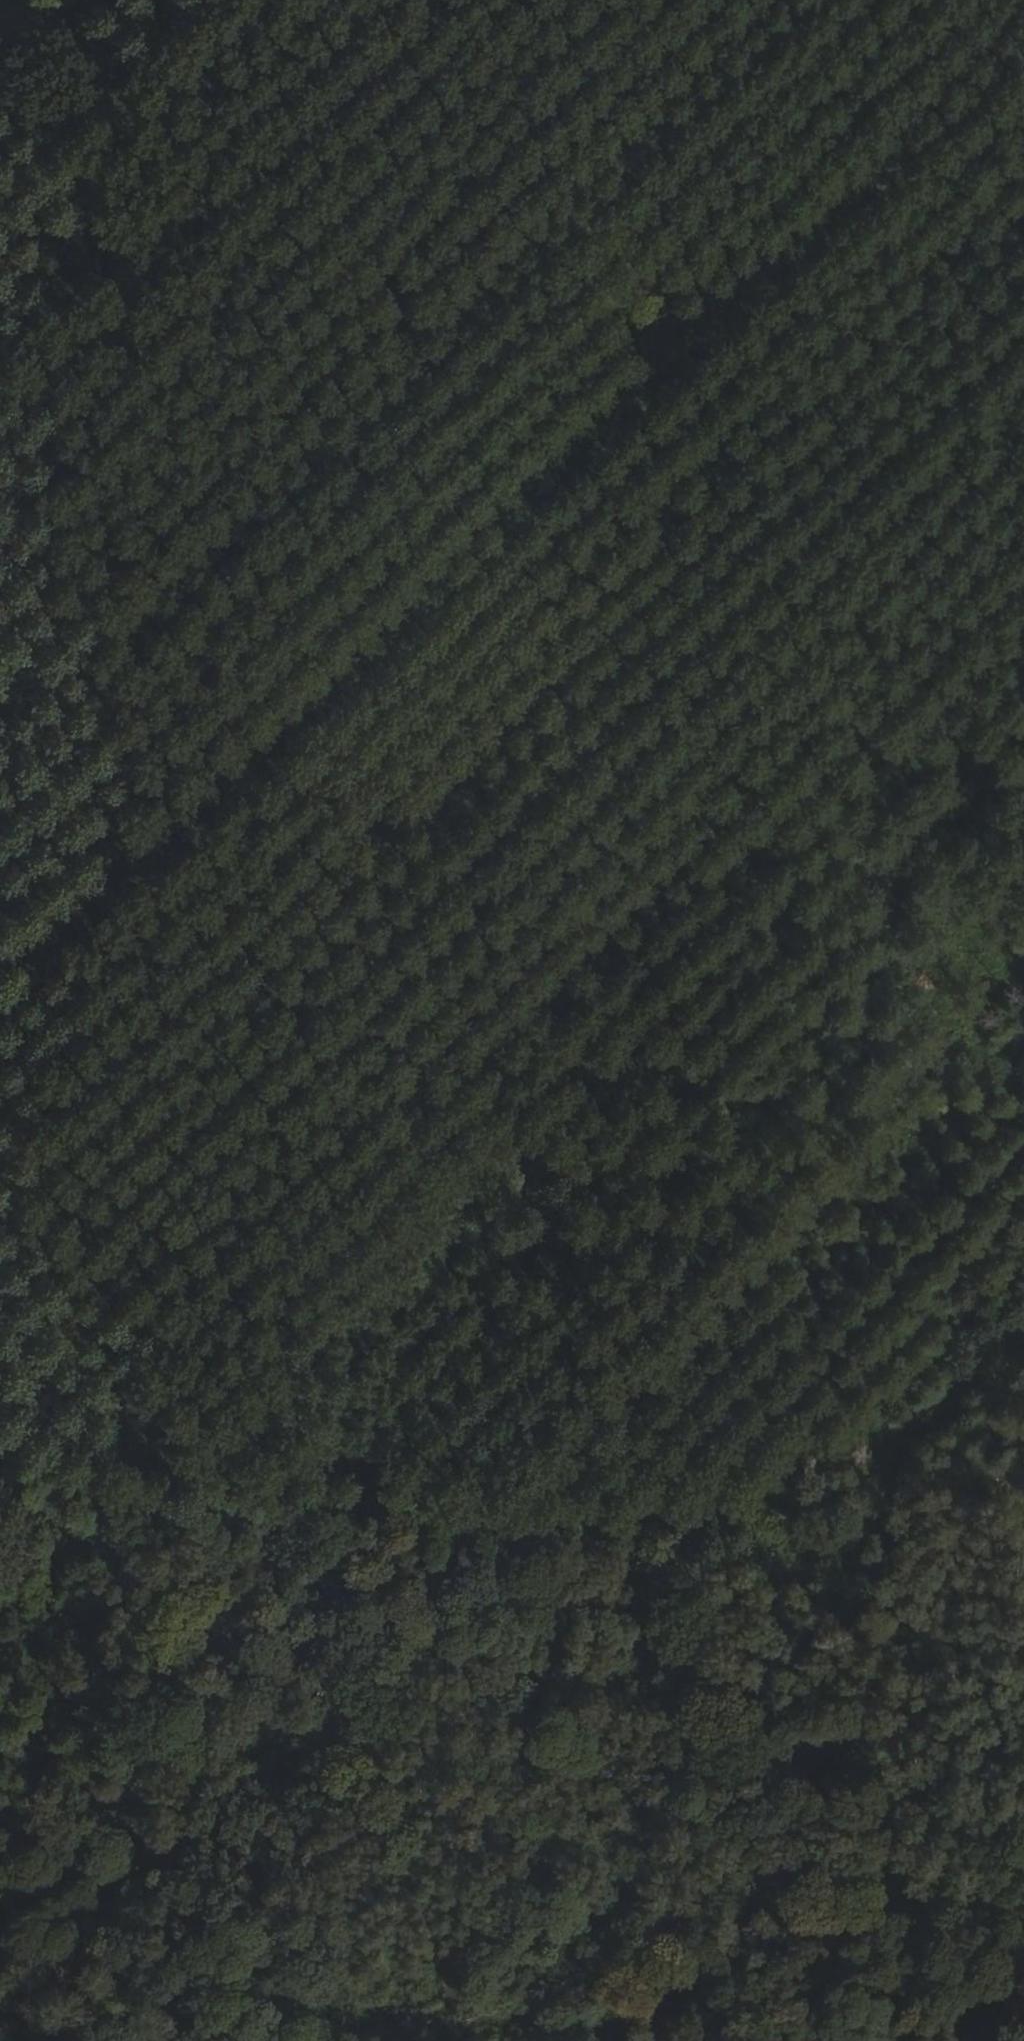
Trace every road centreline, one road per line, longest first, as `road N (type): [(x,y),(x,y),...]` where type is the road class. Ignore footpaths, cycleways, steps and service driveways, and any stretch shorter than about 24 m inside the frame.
road 1 (track): [(1023,1407),(770,1548),(0,1512)]

